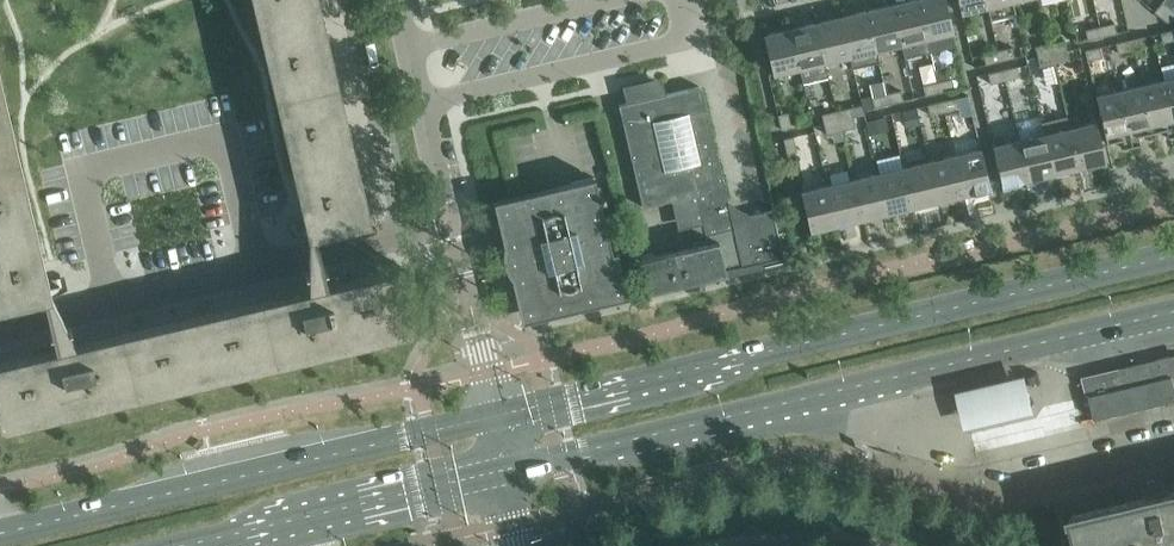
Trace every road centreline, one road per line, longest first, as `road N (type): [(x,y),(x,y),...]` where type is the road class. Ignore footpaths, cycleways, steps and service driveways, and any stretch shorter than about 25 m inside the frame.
road 1 (primary): [(1173,258),(498,415)]
road 2 (primary): [(504,471),(1173,312)]
road 3 (primary): [(498,415),(0,534)]
road 4 (residential): [(0,330),(450,224)]
road 5 (primary): [(182,545),(504,471)]
road 6 (unclassified): [(419,102),(694,37),(687,0)]
road 7 (unclassified): [(407,46),(620,0)]
road 8 (unclassified): [(498,415),(467,290)]
road 9 (residential): [(450,224),(419,102)]

